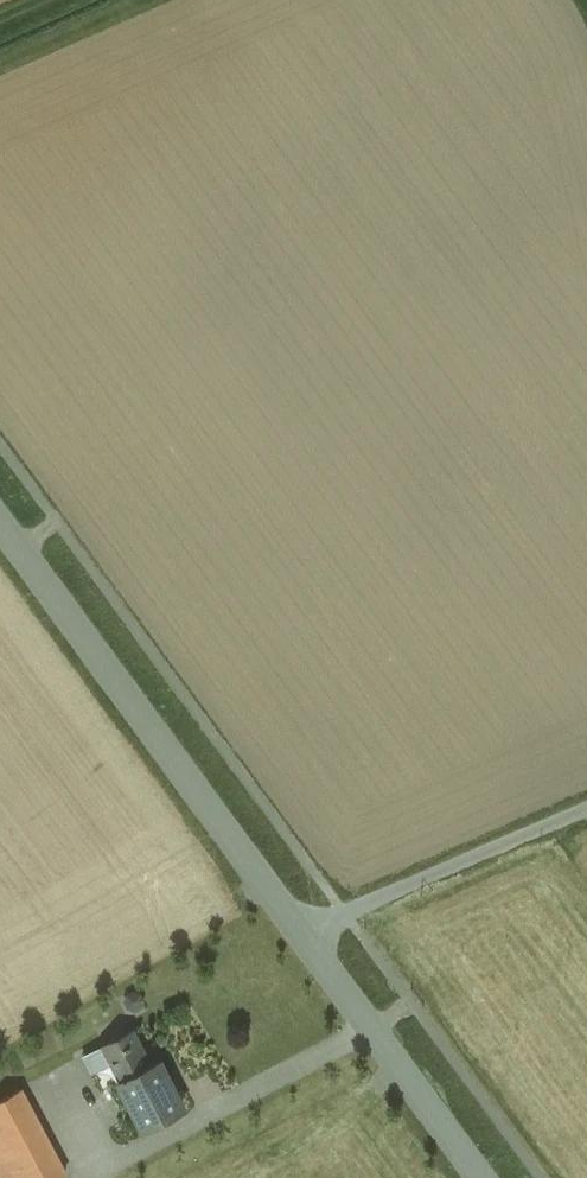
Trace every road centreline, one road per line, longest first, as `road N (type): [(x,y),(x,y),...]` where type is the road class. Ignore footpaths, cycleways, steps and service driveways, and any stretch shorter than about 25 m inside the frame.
road 1 (tertiary): [(304,937),(0,521)]
road 2 (unclassified): [(586,811),(304,937)]
road 3 (tertiary): [(478,1177),(304,937)]

